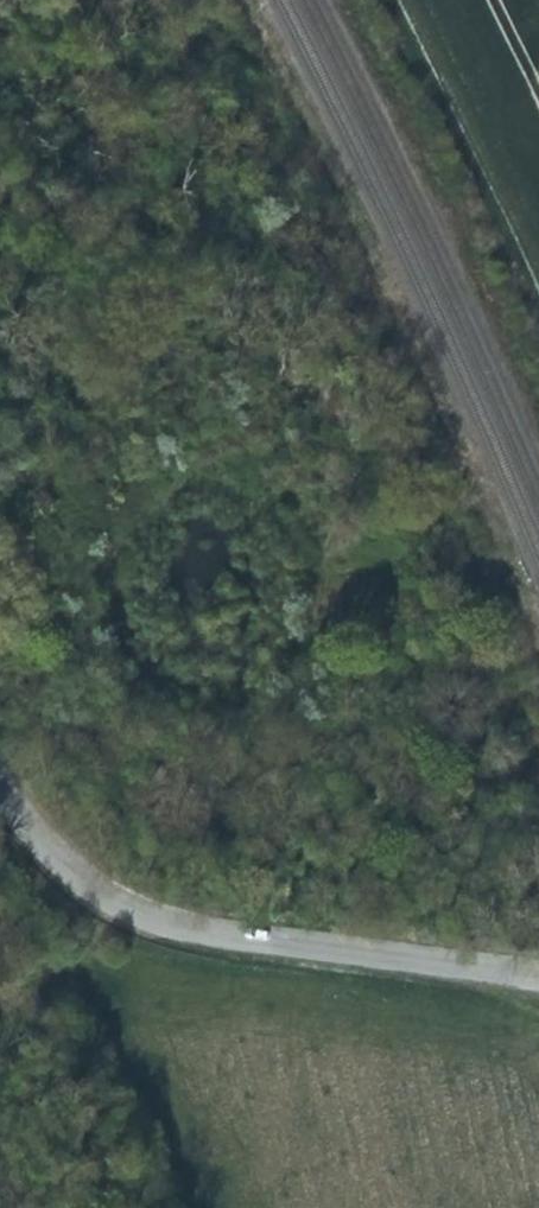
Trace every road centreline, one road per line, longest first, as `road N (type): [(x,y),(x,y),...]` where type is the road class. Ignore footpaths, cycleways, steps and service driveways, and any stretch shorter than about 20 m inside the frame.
road 1 (tertiary): [(538,974),(218,933),(156,918),(74,875),(0,796)]
road 2 (track): [(411,0),(451,72),(538,277)]

